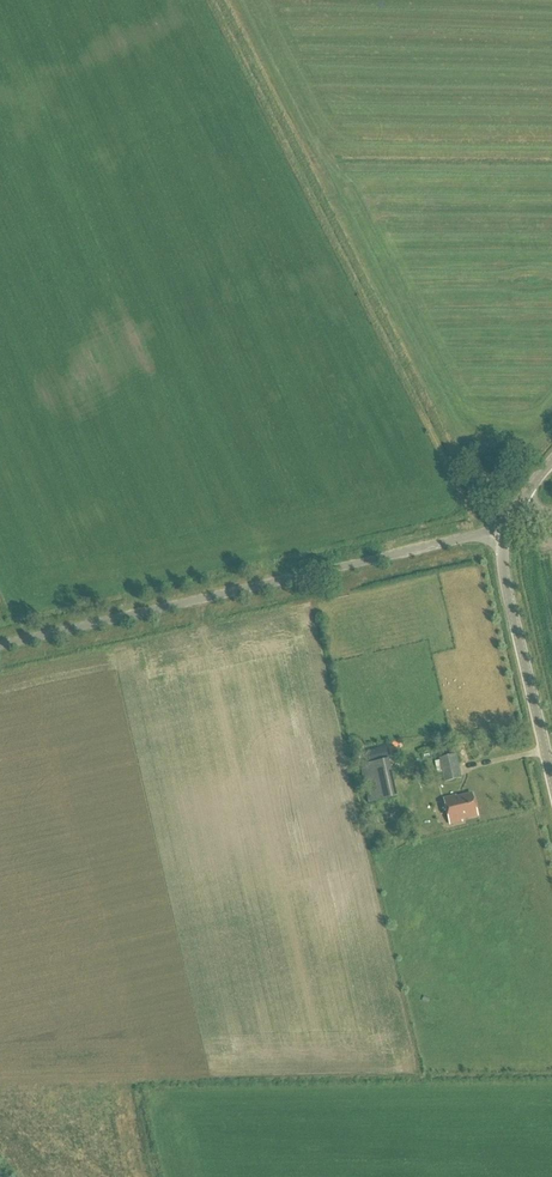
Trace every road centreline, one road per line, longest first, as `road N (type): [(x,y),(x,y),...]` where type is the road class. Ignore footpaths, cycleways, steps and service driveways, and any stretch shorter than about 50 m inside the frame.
road 1 (unclassified): [(0,643),(508,529)]
road 2 (tertiary): [(551,778),(505,576),(508,529)]

